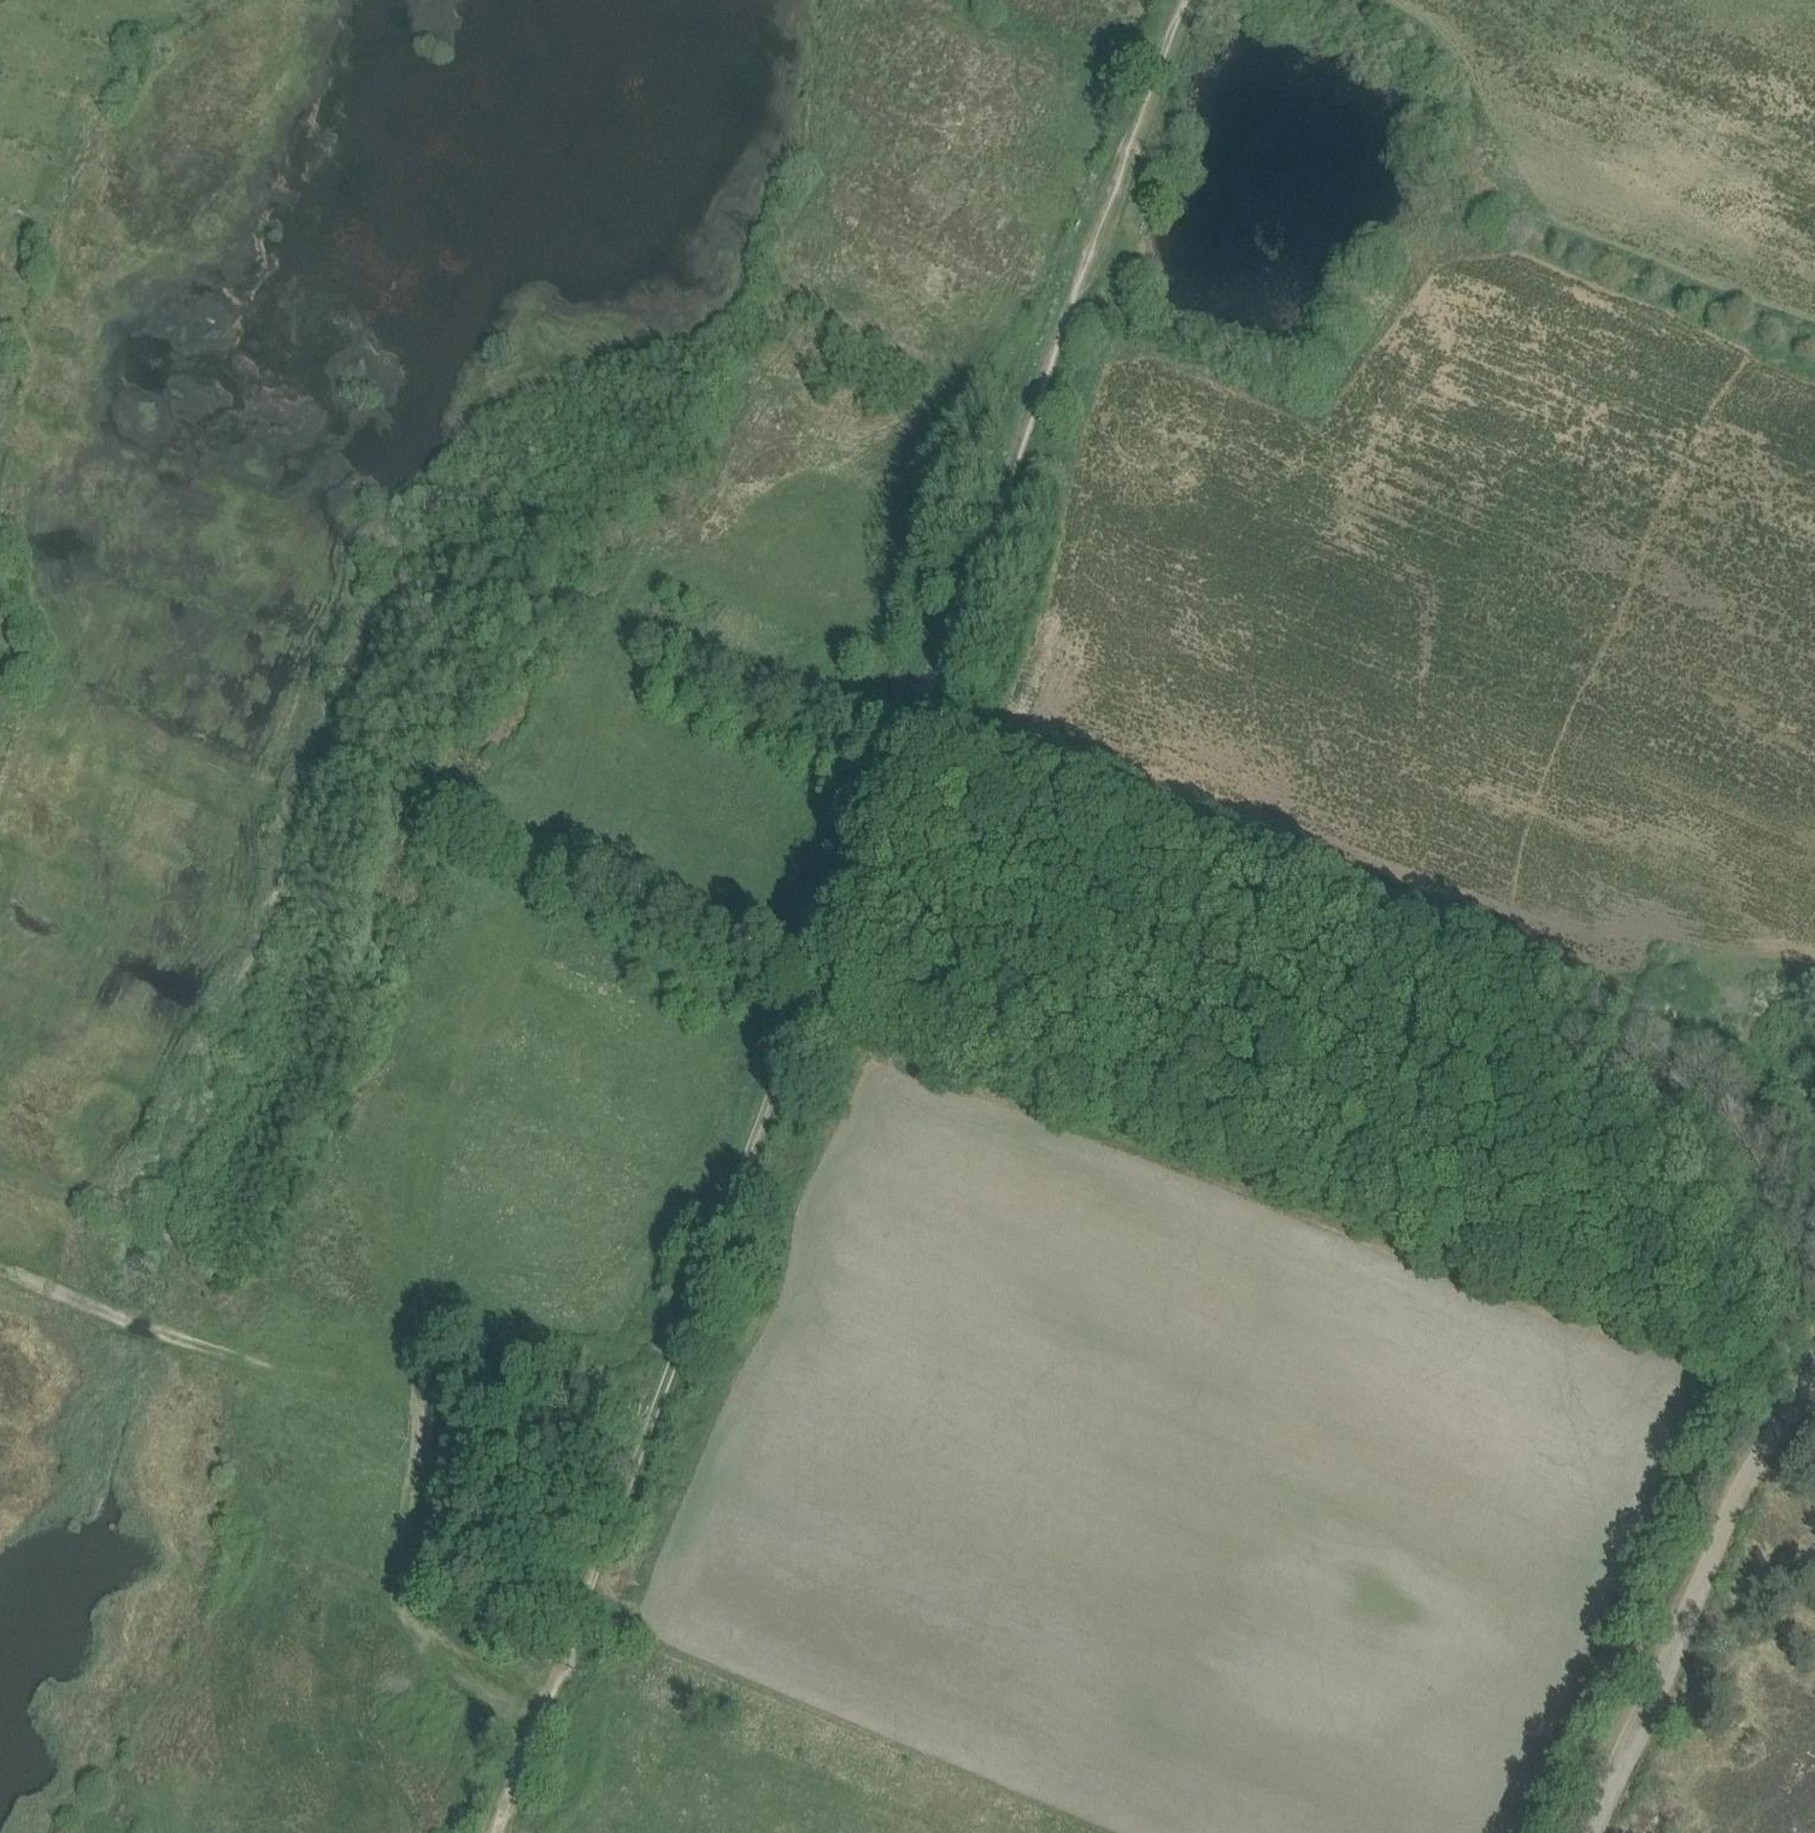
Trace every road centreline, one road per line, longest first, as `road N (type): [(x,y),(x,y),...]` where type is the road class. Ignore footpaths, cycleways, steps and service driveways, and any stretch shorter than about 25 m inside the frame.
road 1 (track): [(497,1832),(1189,0)]
road 2 (track): [(1814,1362),(1736,1495),(1600,1832)]

